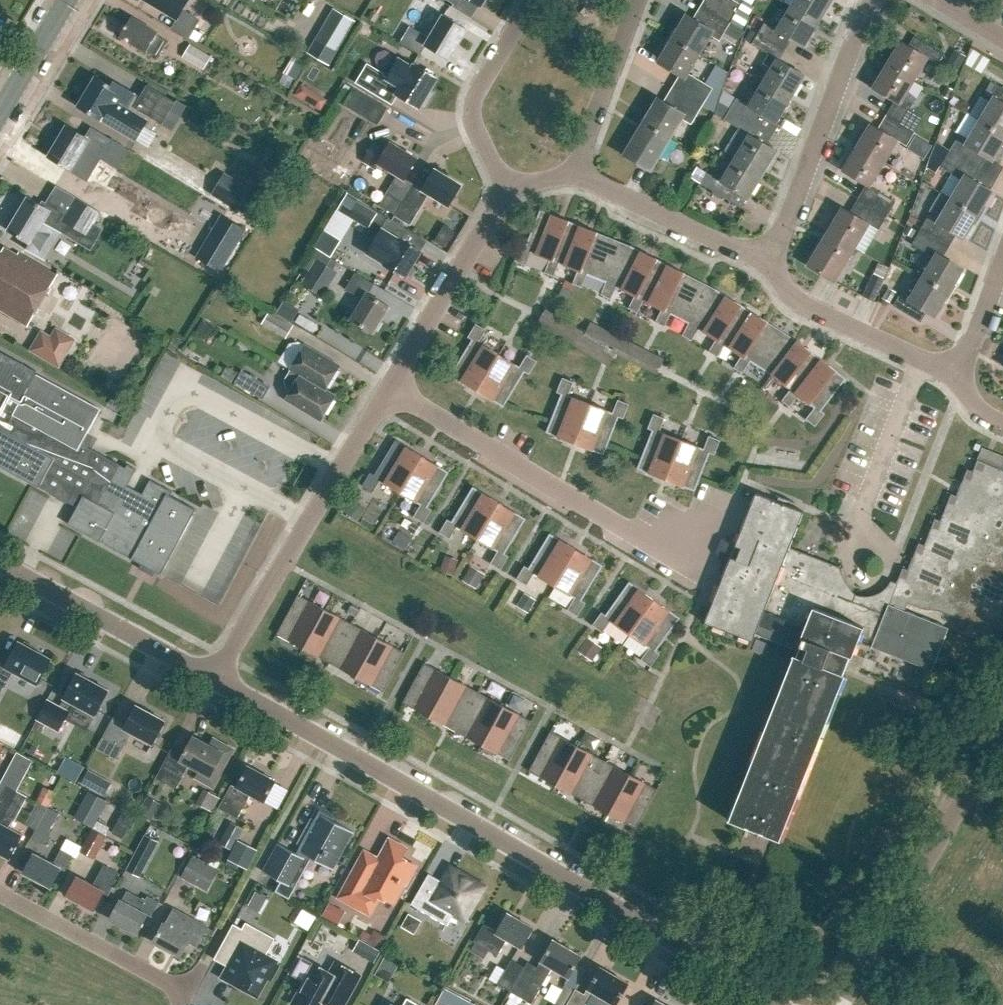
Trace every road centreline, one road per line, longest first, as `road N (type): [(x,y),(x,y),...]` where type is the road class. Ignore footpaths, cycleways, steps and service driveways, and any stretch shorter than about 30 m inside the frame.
road 1 (unclassified): [(779,1004),(219,673)]
road 2 (residential): [(688,563),(384,388)]
road 3 (residential): [(219,673),(384,388)]
road 4 (residential): [(833,1004),(1002,724)]
road 5 (residential): [(764,268),(868,0)]
road 6 (unclassified): [(219,673),(0,557)]
road 7 (residential): [(384,388),(508,191)]
road 8 (residential): [(952,380),(795,301),(764,268)]
road 9 (residential): [(508,191),(472,104),(532,0)]
road 10 (residential): [(0,893),(164,986),(176,1004)]
road 11 (residential): [(764,268),(574,181)]
road 12 (residential): [(574,181),(638,0)]
road 13 (residential): [(952,380),(1002,254)]
road 14 (secondary): [(0,112),(67,0)]

